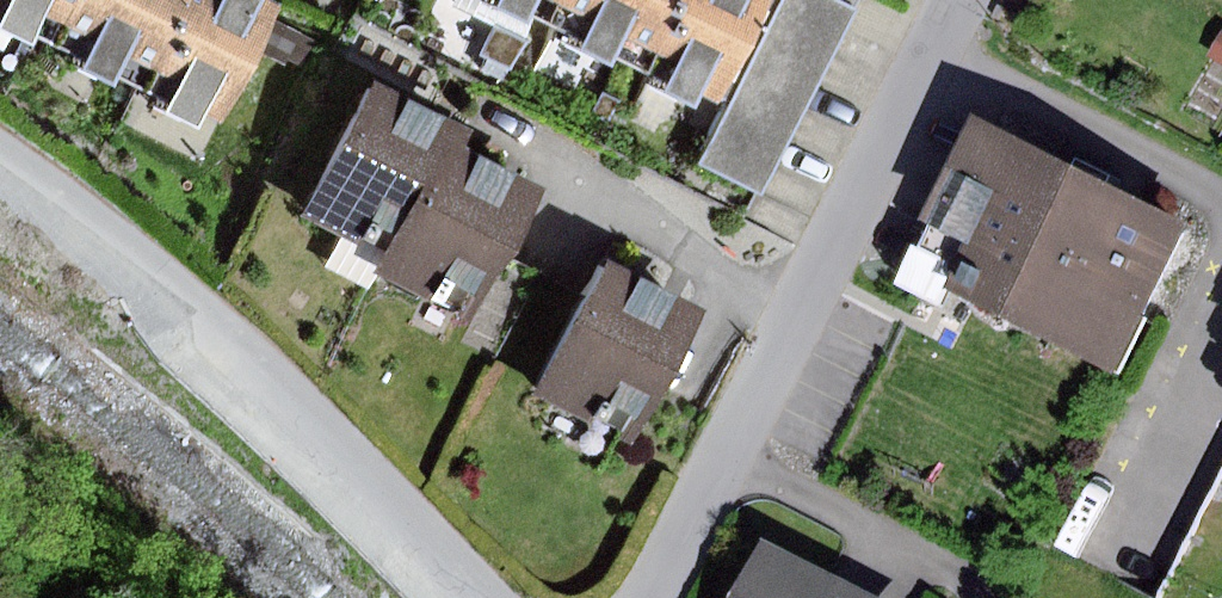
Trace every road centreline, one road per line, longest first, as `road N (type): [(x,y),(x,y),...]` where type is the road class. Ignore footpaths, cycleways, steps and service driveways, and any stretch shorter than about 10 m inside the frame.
road 1 (residential): [(653,597),(967,0)]
road 2 (residential): [(0,156),(264,365),(483,597)]

